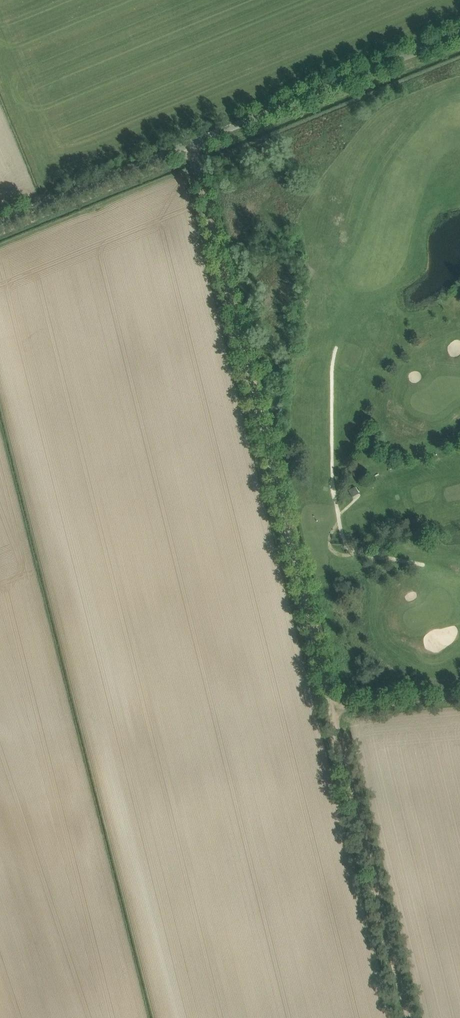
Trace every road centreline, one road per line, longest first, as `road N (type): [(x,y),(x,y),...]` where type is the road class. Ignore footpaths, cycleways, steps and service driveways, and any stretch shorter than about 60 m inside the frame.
road 1 (track): [(341,714),(187,146)]
road 2 (unclassified): [(0,220),(459,34)]
road 3 (track): [(411,1017),(341,714)]

